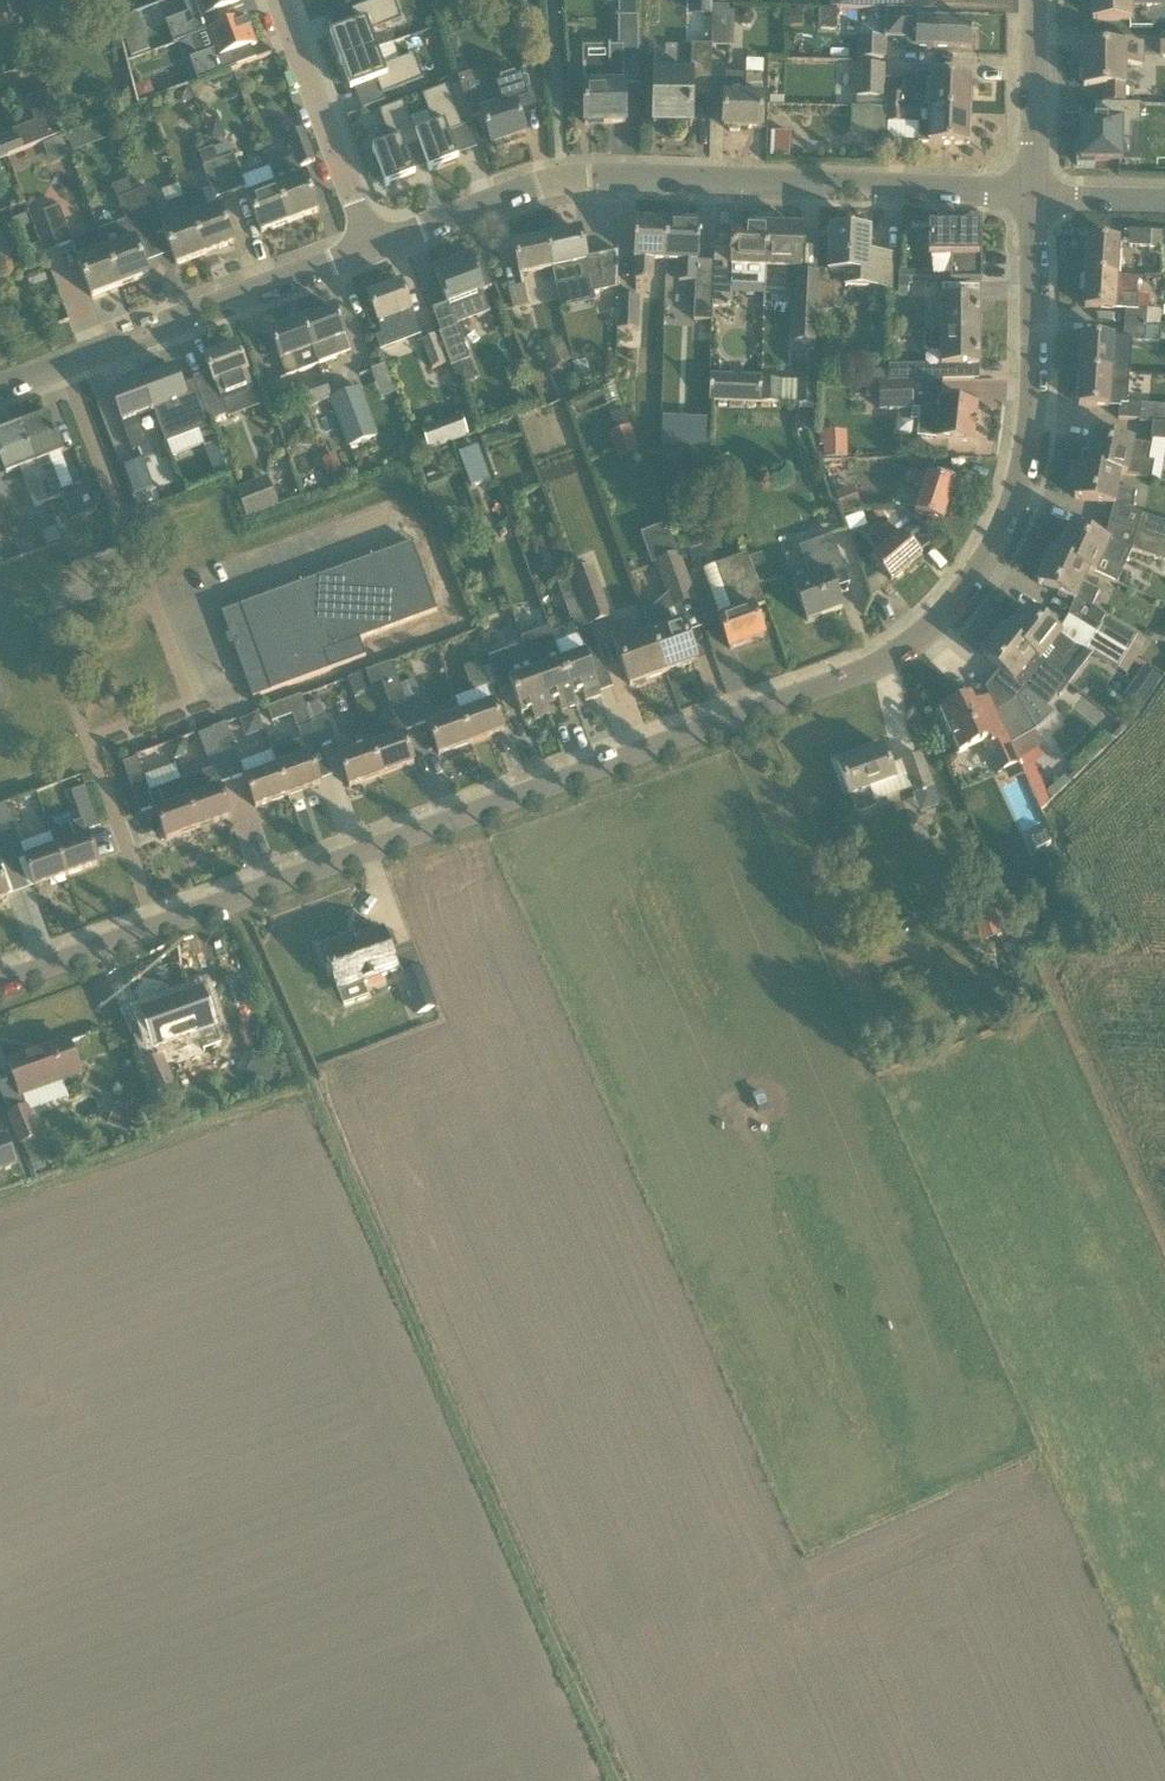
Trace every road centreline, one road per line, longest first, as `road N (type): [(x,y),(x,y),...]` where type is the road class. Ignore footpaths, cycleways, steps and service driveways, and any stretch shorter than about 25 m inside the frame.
road 1 (residential): [(152,927),(853,664),(926,627),(988,532),(1008,479),(1033,199)]
road 2 (track): [(622,1780),(232,898)]
road 3 (residential): [(1033,199),(610,175),(556,181)]
road 4 (residential): [(71,368),(368,252)]
road 5 (residential): [(368,252),(275,0)]
road 6 (residential): [(157,610),(71,368)]
road 7 (residential): [(85,740),(189,703),(157,610)]
road 8 (residential): [(85,740),(53,649),(157,610)]
road 9 (residential): [(368,252),(556,181)]
road 10 (residential): [(1033,199),(1043,0)]
road 11 (residential): [(152,927),(85,740)]
road 12 (residential): [(0,983),(152,927)]
road 13 (residential): [(1164,202),(1033,199)]

